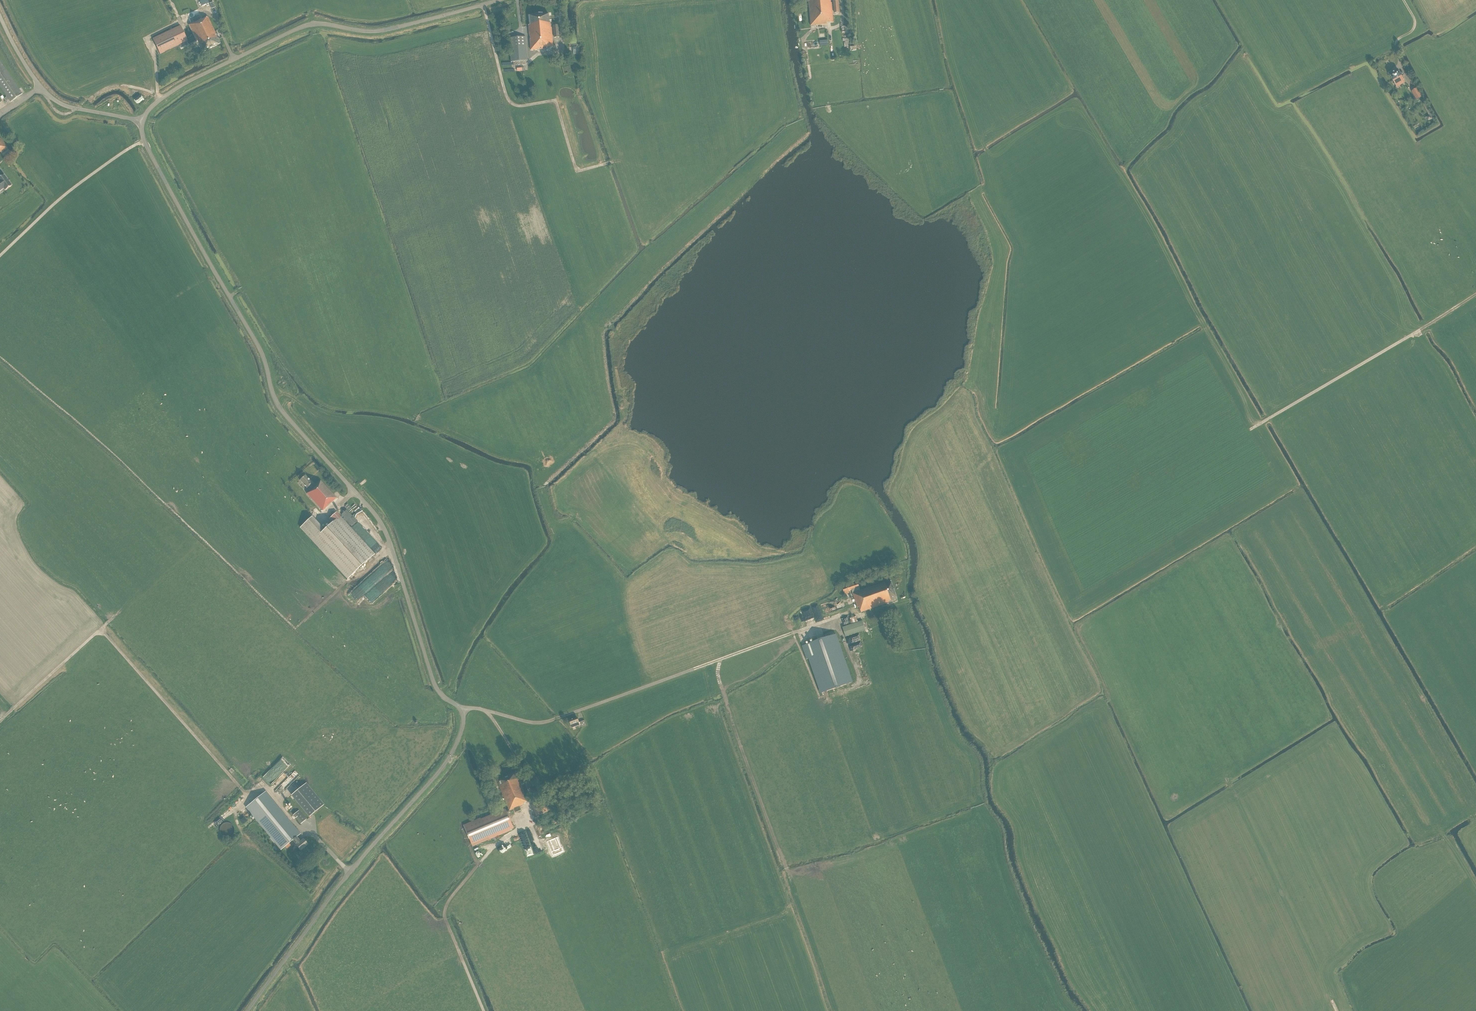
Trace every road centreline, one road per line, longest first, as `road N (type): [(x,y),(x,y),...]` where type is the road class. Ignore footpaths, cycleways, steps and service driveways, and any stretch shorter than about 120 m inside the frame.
road 1 (unclassified): [(247,1010),(342,879),(447,761),(463,709),(434,683),(372,508),(278,408),(256,344),(143,140),(143,121)]
road 2 (unclassified): [(143,121),(186,82),(299,28),(382,31),(502,0)]
road 3 (unclassified): [(143,121),(58,102),(39,86),(0,10)]

